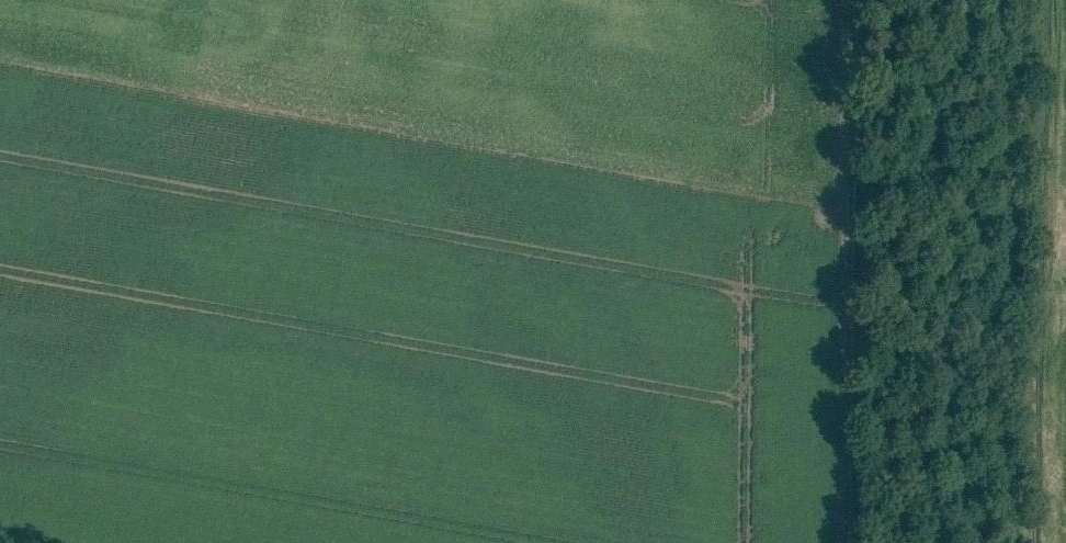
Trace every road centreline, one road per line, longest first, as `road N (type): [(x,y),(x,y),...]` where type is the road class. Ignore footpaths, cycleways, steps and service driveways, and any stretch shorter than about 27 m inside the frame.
road 1 (track): [(846,0),(837,542)]

